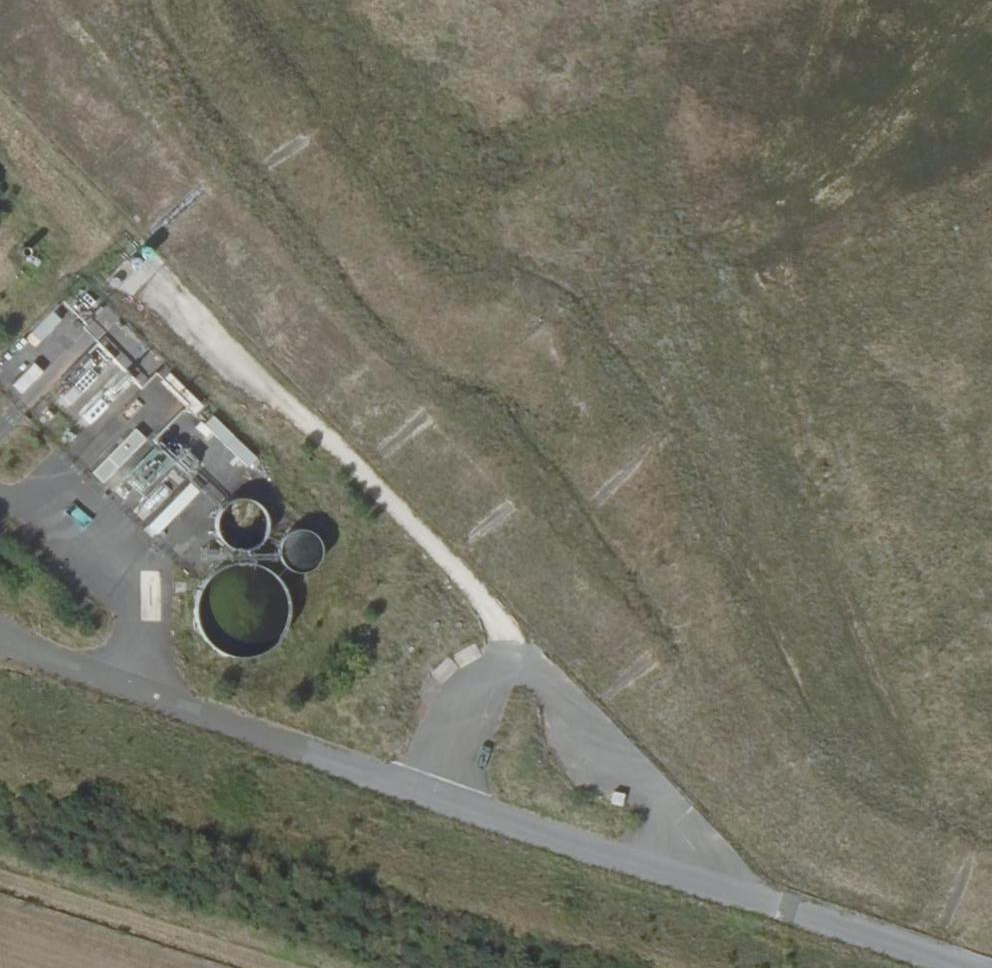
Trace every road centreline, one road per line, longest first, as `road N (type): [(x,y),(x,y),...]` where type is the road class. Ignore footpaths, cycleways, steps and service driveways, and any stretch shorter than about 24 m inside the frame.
road 1 (track): [(775,903),(789,872),(0,95)]
road 2 (track): [(167,161),(388,385),(823,791),(991,886)]
road 3 (track): [(991,385),(954,391),(780,529),(692,525),(576,457),(461,452)]
road 4 (track): [(889,439),(816,292),(767,217),(737,62),(738,0)]

